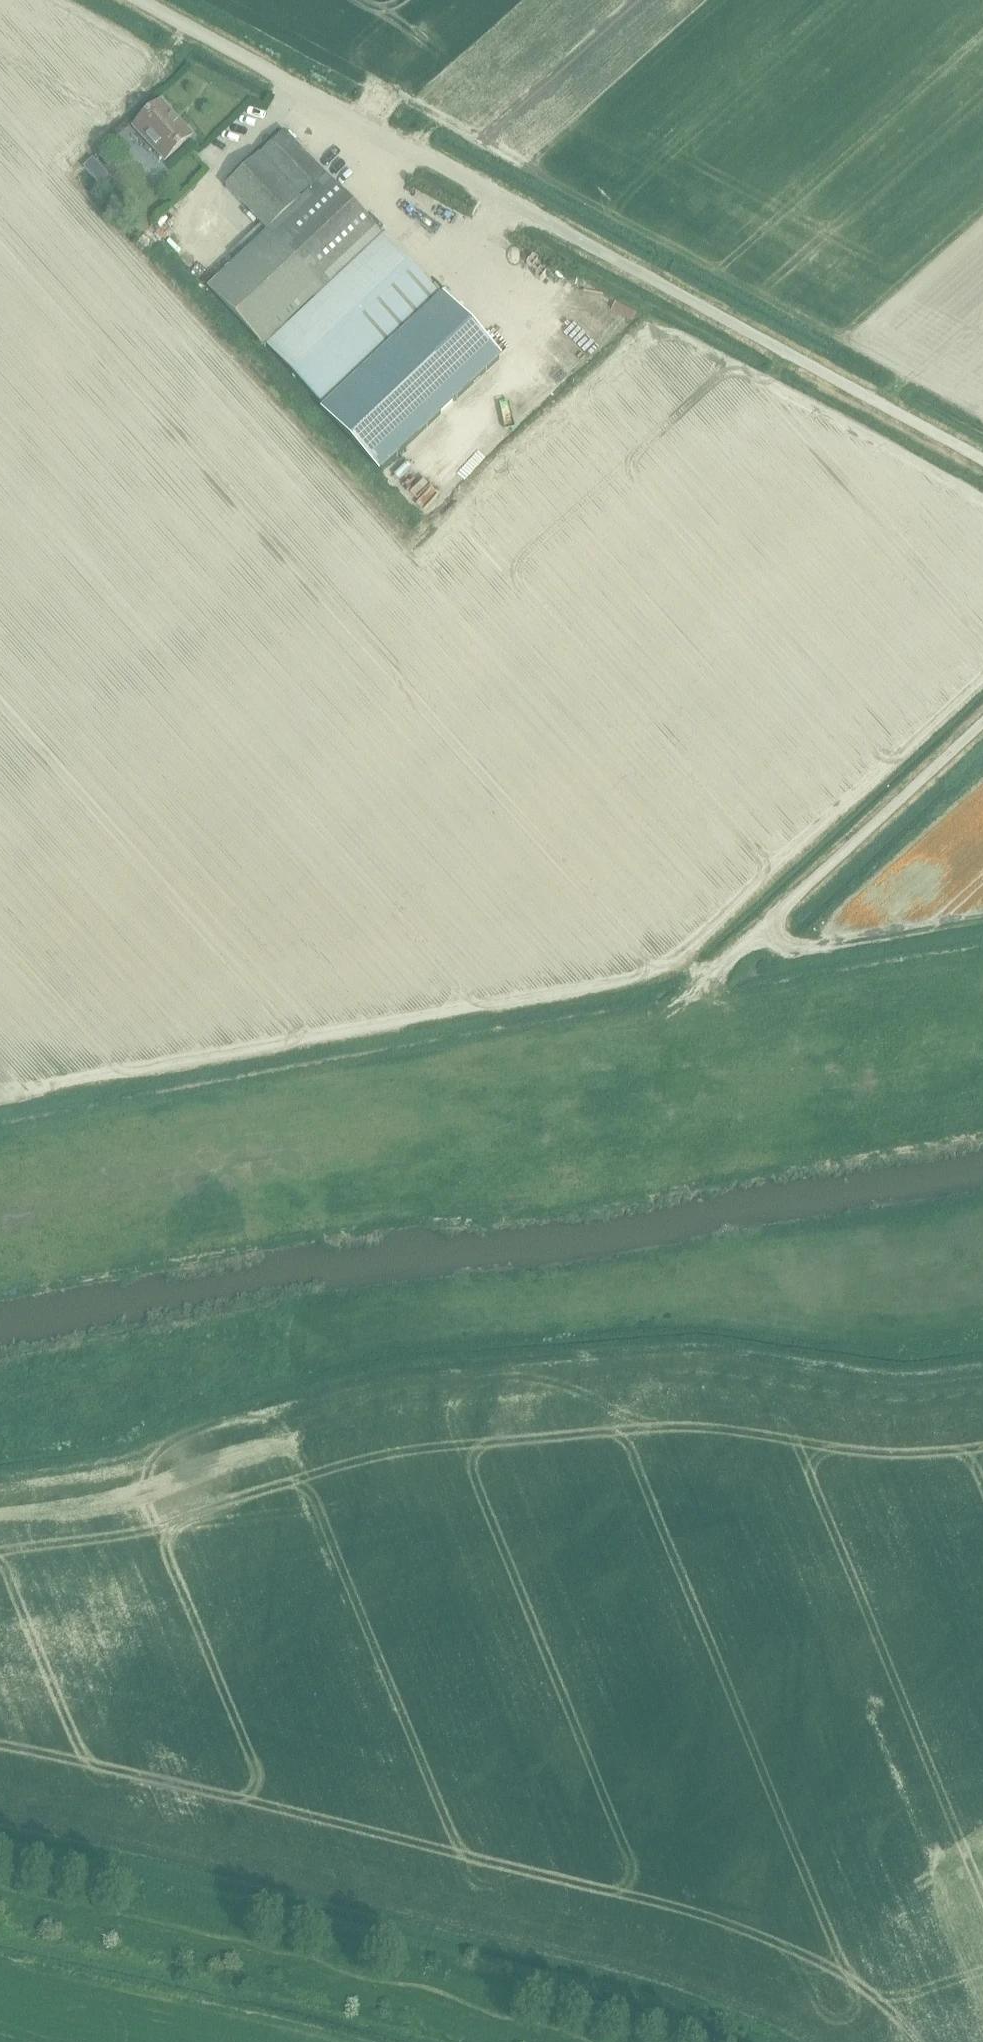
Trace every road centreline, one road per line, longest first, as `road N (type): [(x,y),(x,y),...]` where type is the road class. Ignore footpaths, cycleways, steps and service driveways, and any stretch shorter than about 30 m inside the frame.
road 1 (unclassified): [(982,463),(143,0)]
road 2 (unclassified): [(731,954),(982,718)]

